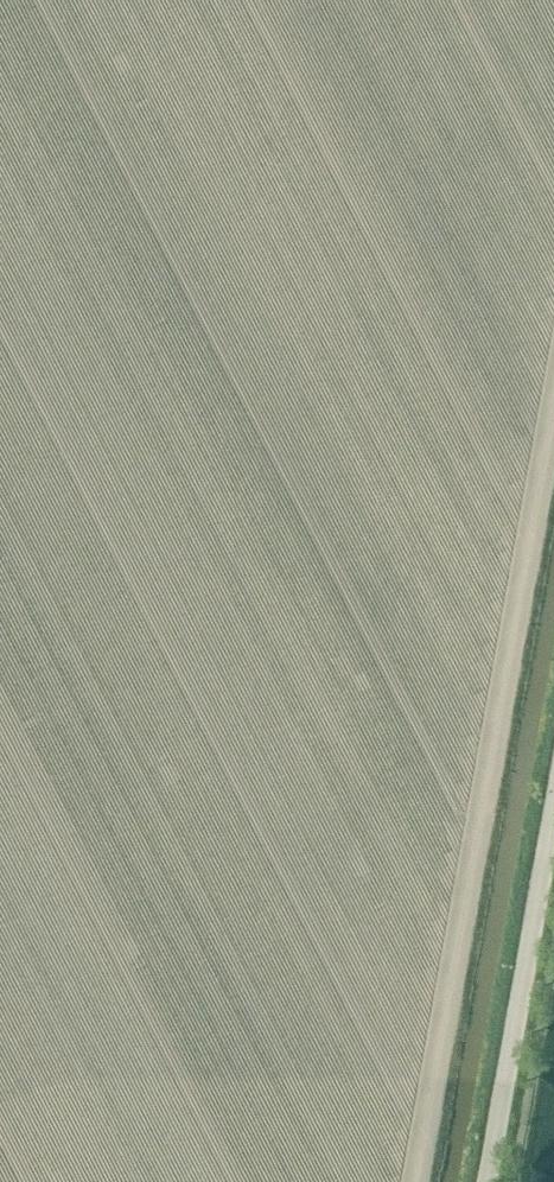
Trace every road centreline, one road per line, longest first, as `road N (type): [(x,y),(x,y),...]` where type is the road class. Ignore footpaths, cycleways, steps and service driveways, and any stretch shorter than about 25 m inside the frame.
road 1 (unclassified): [(484,1181),(553,794)]

